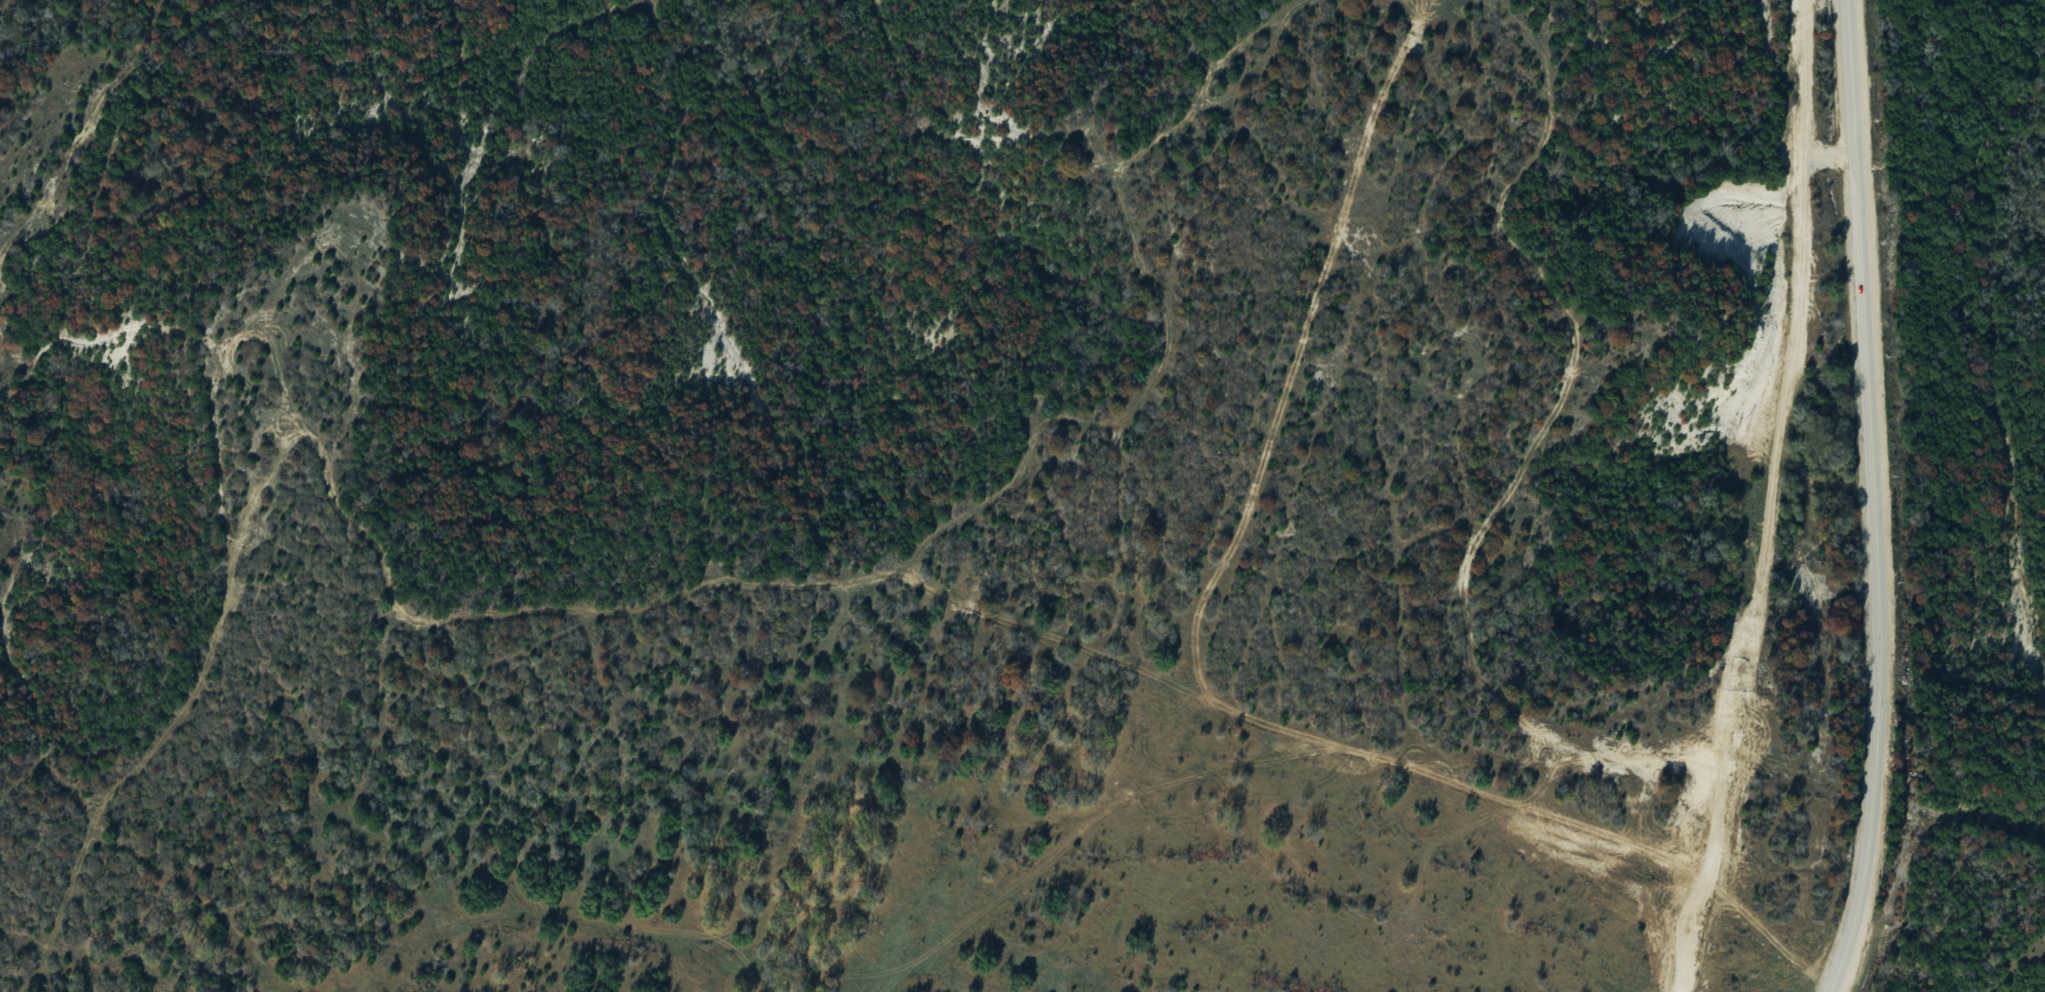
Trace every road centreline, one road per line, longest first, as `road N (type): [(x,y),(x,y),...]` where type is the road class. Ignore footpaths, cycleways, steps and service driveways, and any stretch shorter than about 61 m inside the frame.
road 1 (tertiary): [(1831,991),(1872,833),(1883,685),(1849,0)]

